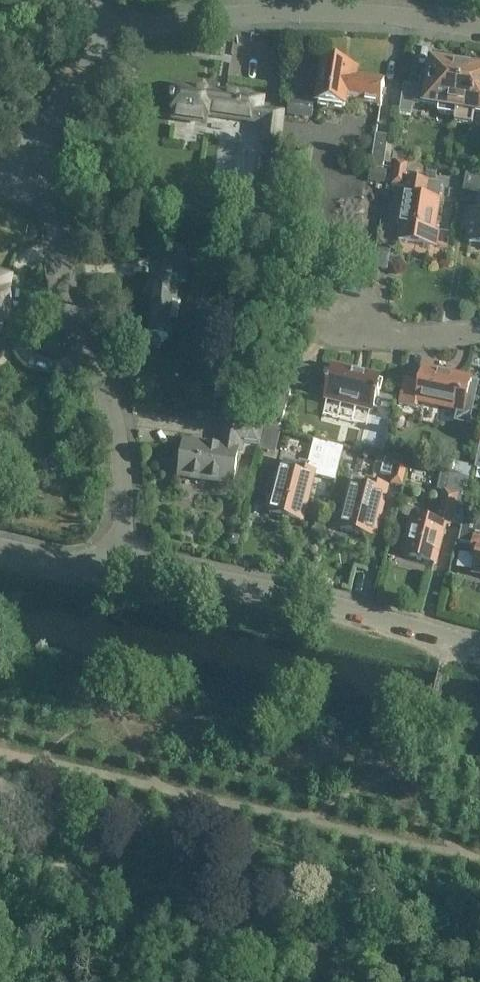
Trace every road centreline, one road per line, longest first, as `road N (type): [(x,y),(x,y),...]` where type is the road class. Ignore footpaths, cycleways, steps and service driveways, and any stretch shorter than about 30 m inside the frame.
road 1 (residential): [(120,561),(126,501),(119,410),(76,306),(53,202),(24,170)]
road 2 (residential): [(479,27),(287,11),(99,31)]
road 3 (residential): [(479,646),(309,597),(120,561)]
road 4 (residential): [(99,31),(77,92),(24,170)]
road 5 (residential): [(479,335),(402,337),(346,314)]
road 6 (residential): [(120,561),(74,561),(0,543)]

